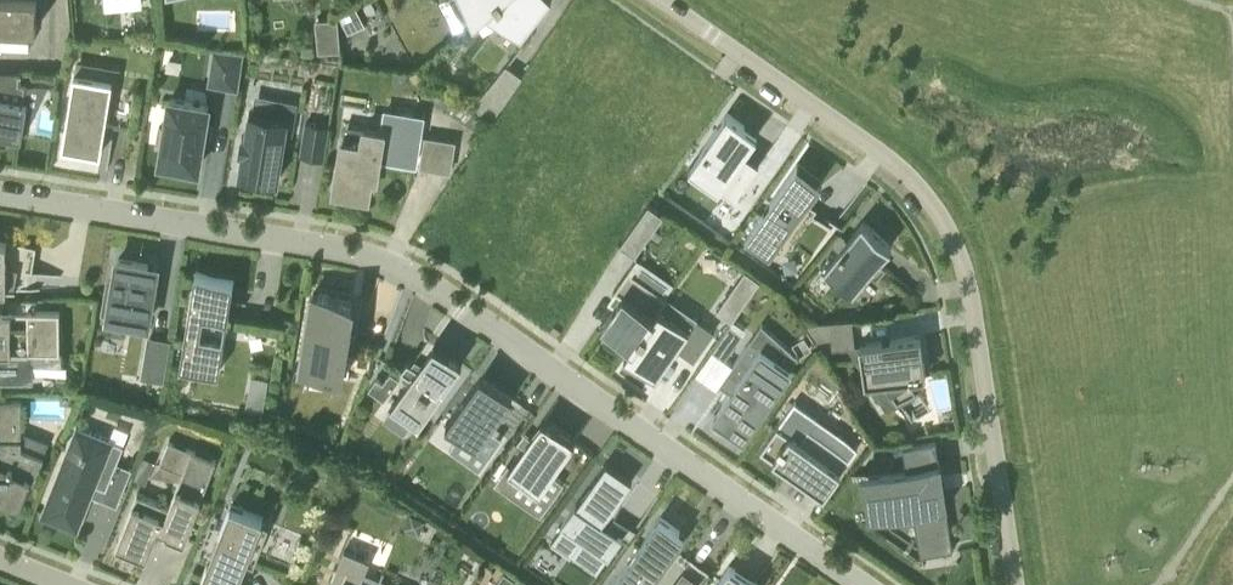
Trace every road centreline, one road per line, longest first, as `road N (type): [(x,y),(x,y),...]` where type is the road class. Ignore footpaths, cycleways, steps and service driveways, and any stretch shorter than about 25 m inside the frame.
road 1 (residential): [(860,584),(433,285),(375,259),(287,238),(0,195)]
road 2 (residential): [(1015,584),(966,286),(942,224),(898,169),(657,0)]

